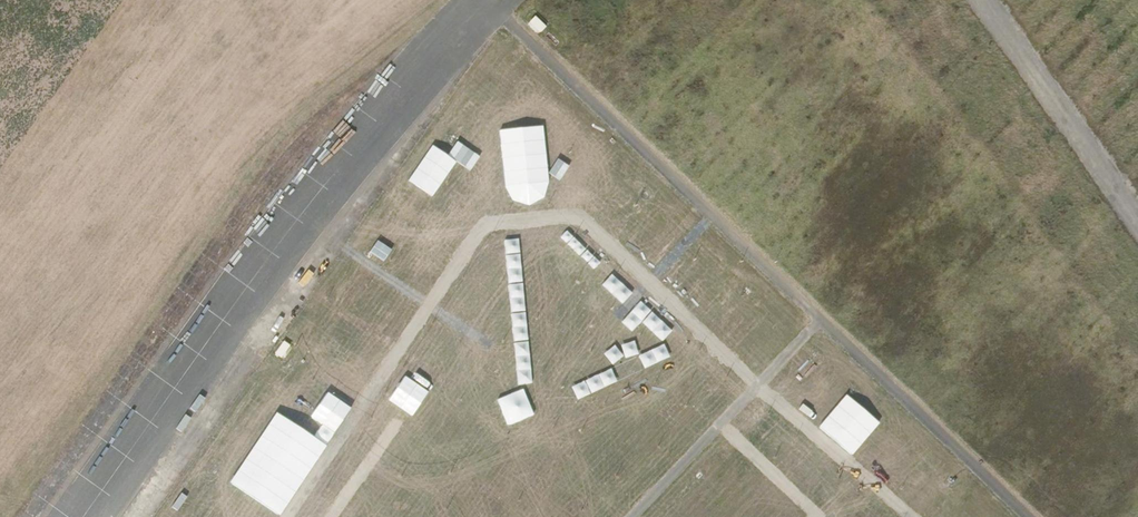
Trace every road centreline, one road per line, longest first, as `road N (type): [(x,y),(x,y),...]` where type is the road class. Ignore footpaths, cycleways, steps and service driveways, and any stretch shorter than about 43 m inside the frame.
road 1 (track): [(914,516),(578,219),(482,223),(285,516)]
road 2 (track): [(823,317),(487,1)]
road 3 (track): [(722,423),(823,317),(1032,516)]
road 4 (track): [(1137,223),(982,0)]
road 5 (track): [(632,516),(722,423),(815,516)]

